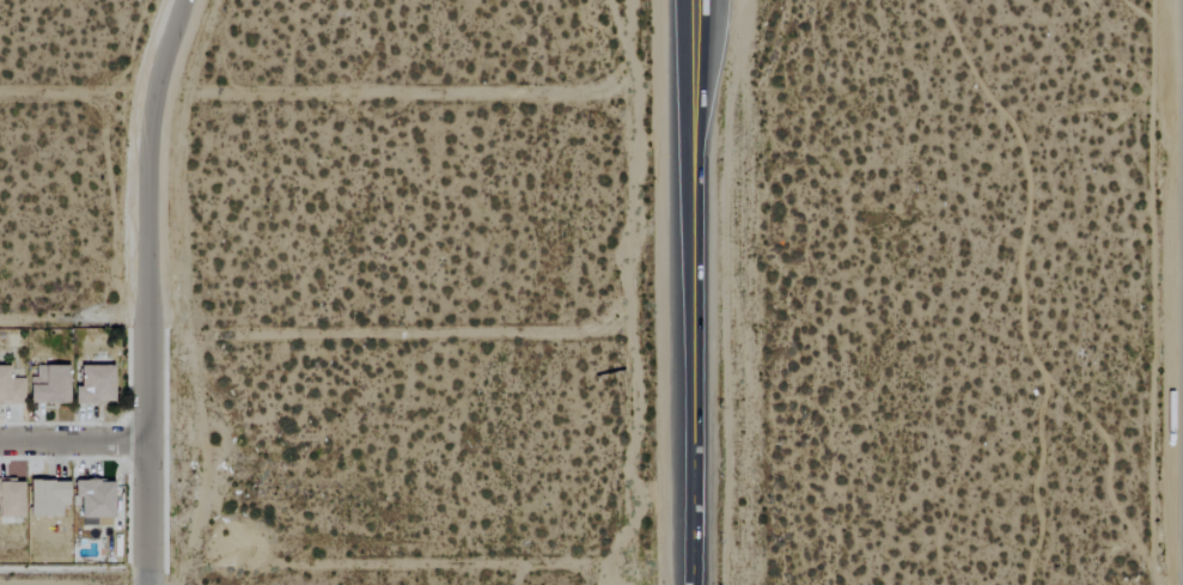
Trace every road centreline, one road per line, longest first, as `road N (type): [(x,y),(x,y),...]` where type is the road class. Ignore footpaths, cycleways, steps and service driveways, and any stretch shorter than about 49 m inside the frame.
road 1 (residential): [(152,584),(159,102),(192,0)]
road 2 (trunk): [(691,287),(692,584)]
road 3 (trunk): [(691,287),(705,0)]
road 4 (trunk): [(682,0),(691,287)]
road 5 (residential): [(0,446),(152,440)]

